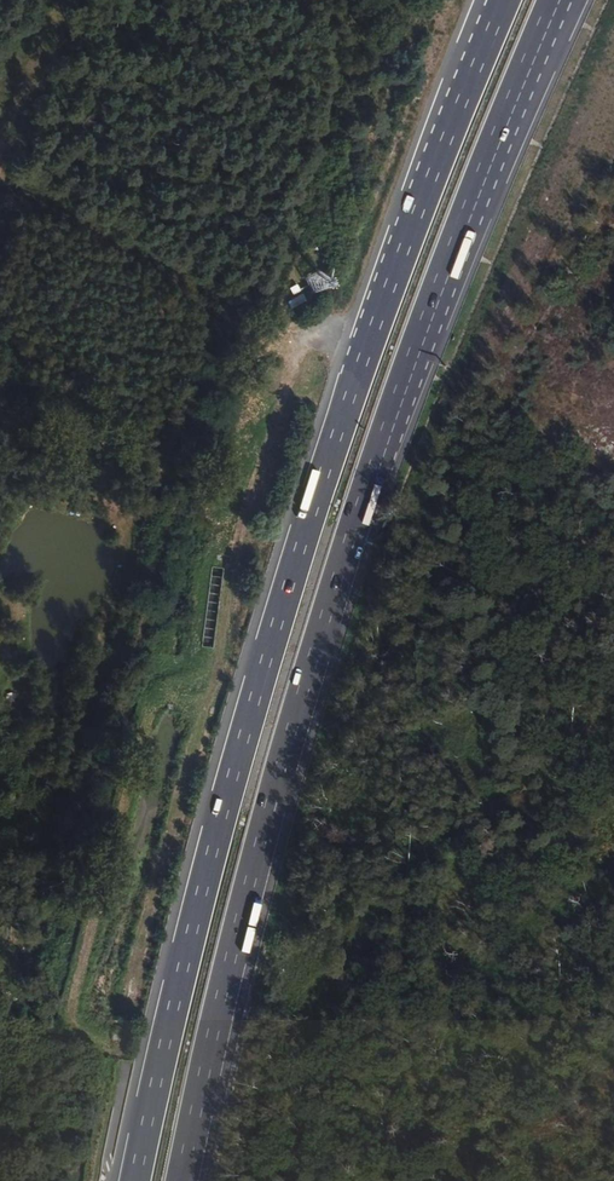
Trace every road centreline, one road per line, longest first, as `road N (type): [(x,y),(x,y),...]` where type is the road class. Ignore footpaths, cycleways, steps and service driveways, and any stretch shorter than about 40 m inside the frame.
road 1 (motorway): [(184,1180),(308,677),(426,333),(558,0)]
road 2 (motorway): [(498,0),(375,326),(266,660),(138,1180)]

